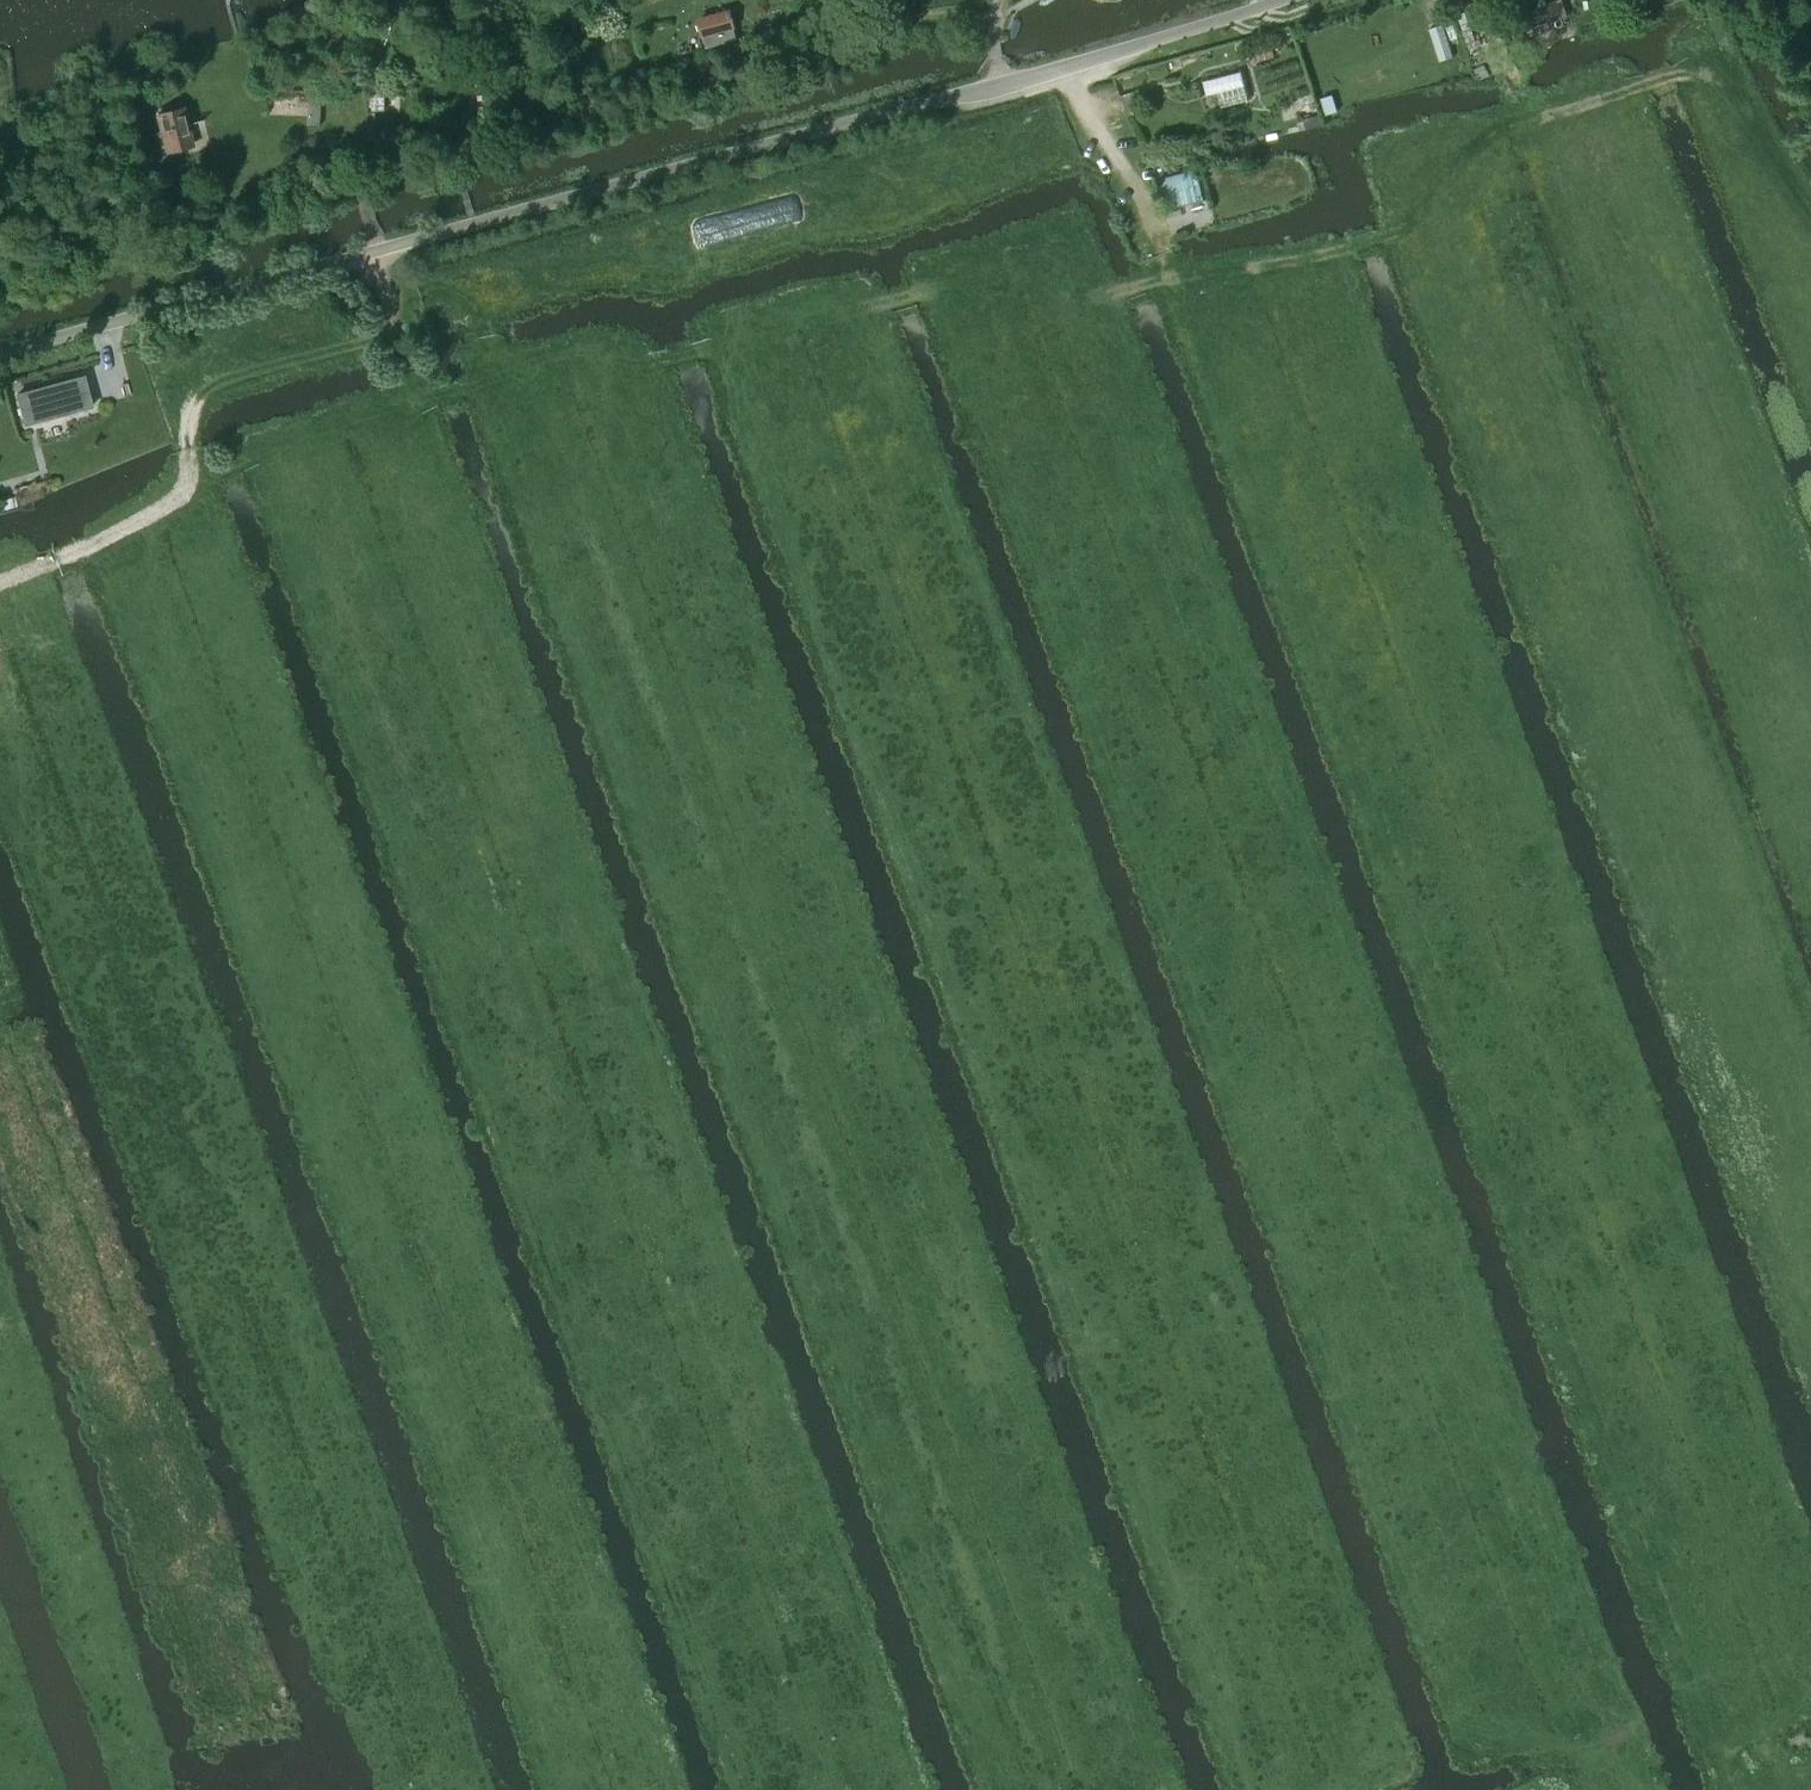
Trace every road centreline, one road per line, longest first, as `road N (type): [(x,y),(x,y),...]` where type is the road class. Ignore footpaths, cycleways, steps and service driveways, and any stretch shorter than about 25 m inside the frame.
road 1 (unclassified): [(0,353),(966,93),(1269,0)]

